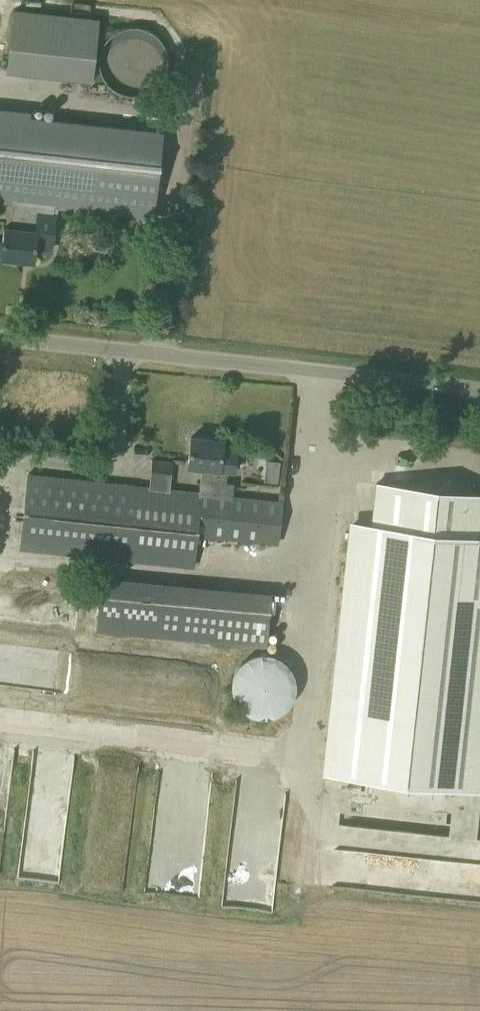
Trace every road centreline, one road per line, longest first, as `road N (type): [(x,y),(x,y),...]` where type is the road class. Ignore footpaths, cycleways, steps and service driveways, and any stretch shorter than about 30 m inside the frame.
road 1 (unclassified): [(479,390),(0,339)]

